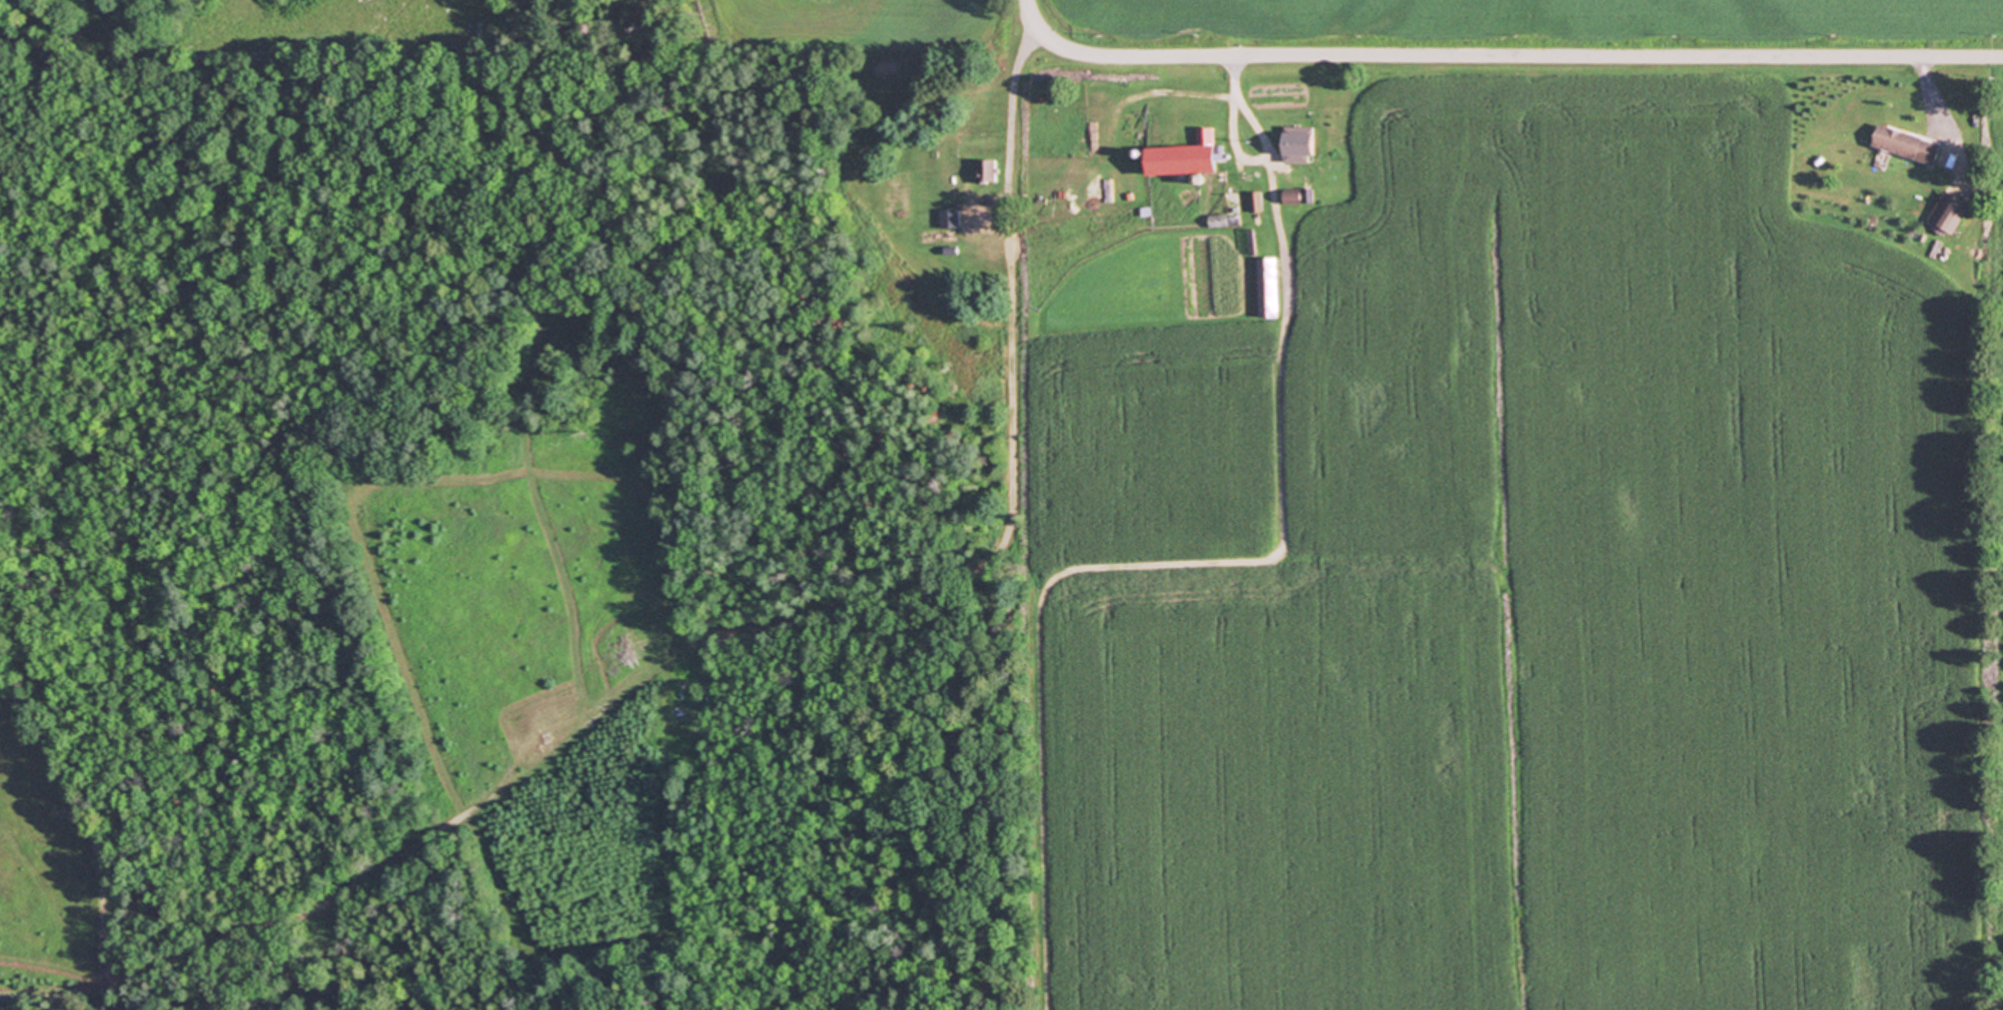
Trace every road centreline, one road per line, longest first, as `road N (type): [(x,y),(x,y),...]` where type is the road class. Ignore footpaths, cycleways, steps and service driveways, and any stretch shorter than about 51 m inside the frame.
road 1 (track): [(1051,1009),(1036,612),(1050,578),(1073,567),(1276,562),(1291,548),(1291,288),(1272,153)]
road 2 (residential): [(2002,57),(1096,53),(1060,42),(1035,23),(1028,0)]

